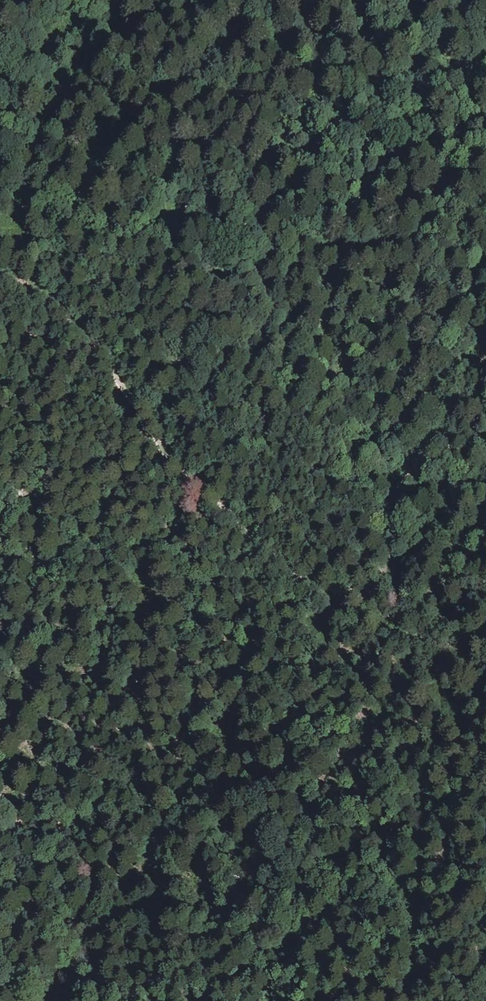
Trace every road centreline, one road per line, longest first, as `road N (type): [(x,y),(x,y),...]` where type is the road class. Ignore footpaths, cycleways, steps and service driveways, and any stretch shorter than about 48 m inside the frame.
road 1 (track): [(330,590),(155,441),(51,297),(0,280)]
road 2 (track): [(485,359),(396,491),(382,582),(360,592),(330,590)]

